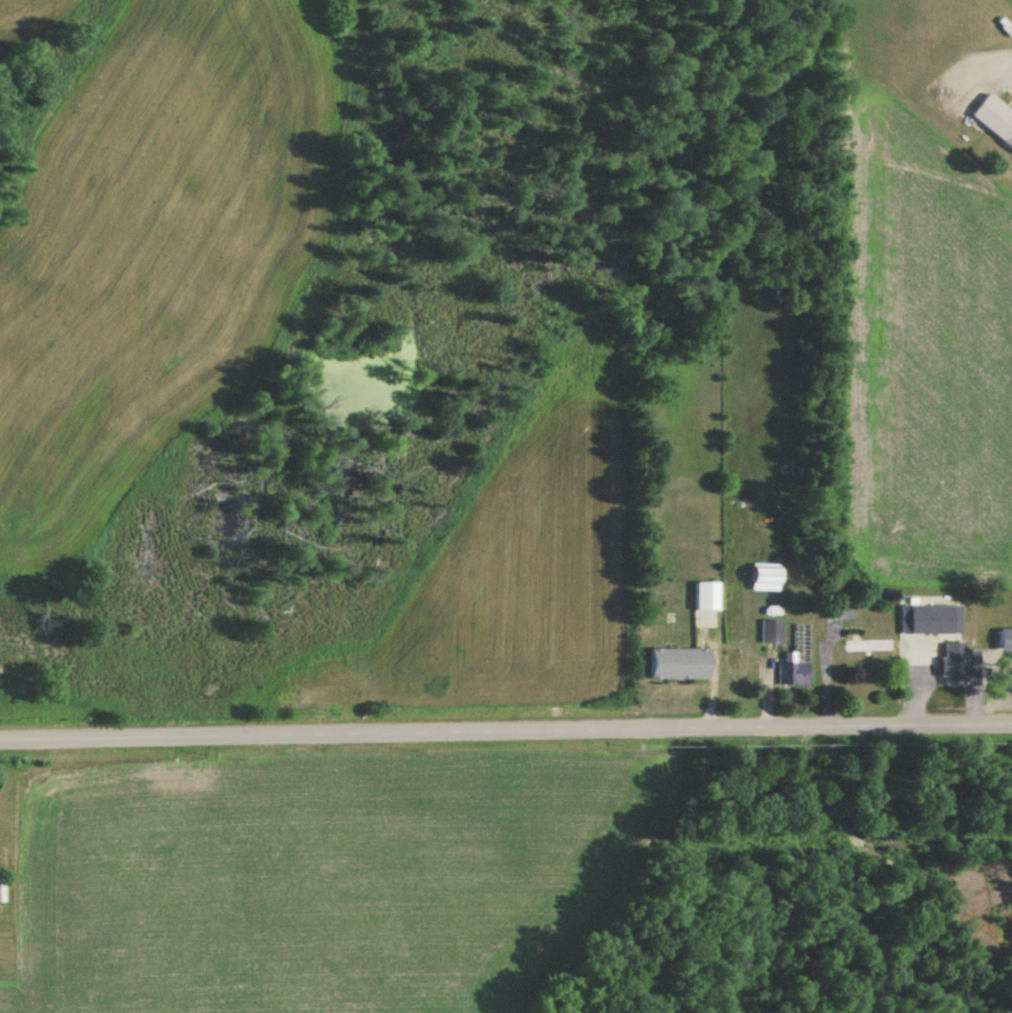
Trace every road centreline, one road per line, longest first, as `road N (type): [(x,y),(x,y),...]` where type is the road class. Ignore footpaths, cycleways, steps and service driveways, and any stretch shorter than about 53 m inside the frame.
road 1 (residential): [(0,741),(1011,721)]
road 2 (residential): [(670,727),(671,90)]

